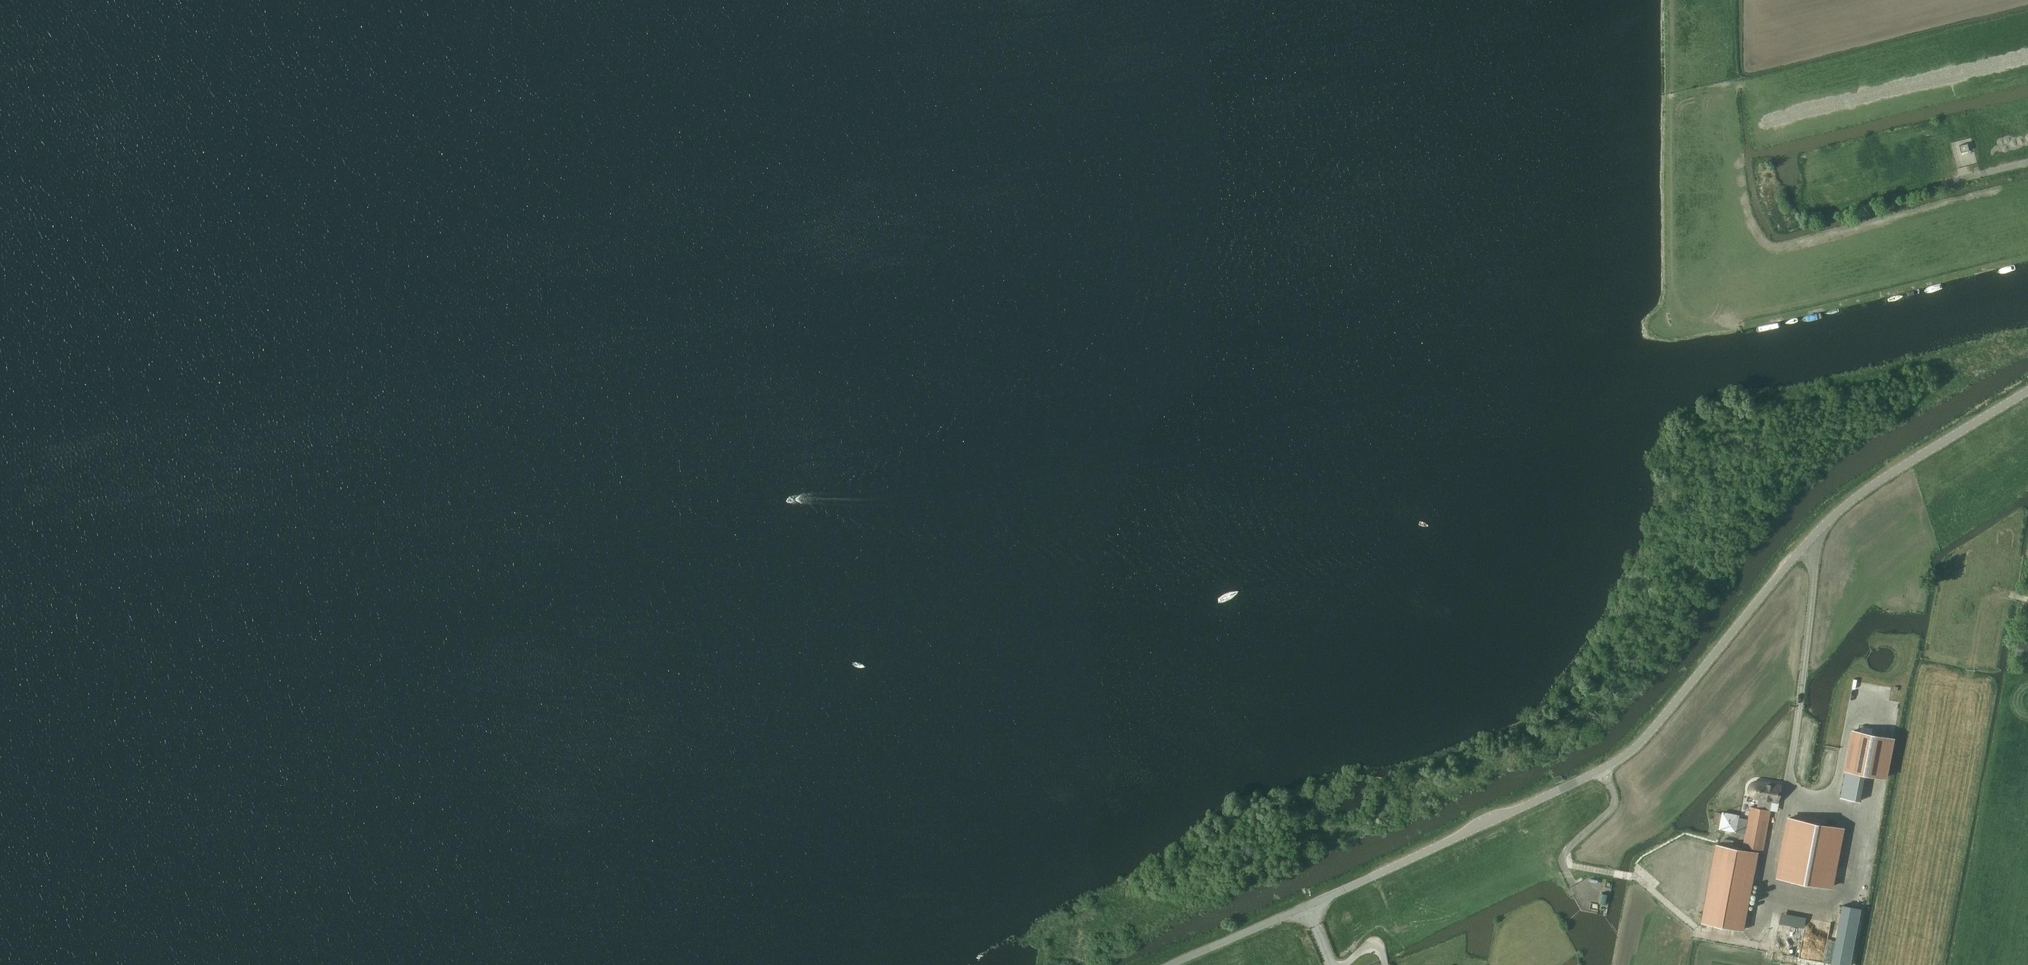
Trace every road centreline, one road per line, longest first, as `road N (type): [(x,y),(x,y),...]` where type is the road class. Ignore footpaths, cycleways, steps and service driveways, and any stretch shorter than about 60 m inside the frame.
road 1 (tertiary): [(1163,964),(1600,773),(1636,746),(1826,523),(1864,491),(2027,391)]
road 2 (track): [(1783,820),(1752,933),(1710,937),(1632,877),(1572,865),(1566,855)]

